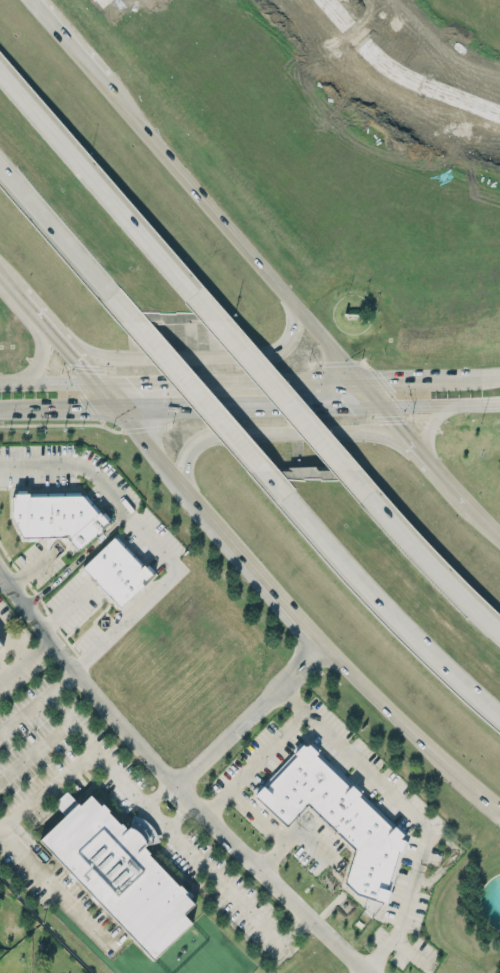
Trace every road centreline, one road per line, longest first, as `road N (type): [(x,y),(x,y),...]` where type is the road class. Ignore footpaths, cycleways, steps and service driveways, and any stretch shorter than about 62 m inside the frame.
road 1 (secondary): [(91,381),(324,643),(499,805)]
road 2 (residential): [(368,972),(193,802),(77,673),(0,567)]
road 3 (secondary): [(382,406),(100,81)]
road 4 (motorway): [(290,496),(410,632),(499,714)]
road 5 (motorway): [(197,296),(0,72)]
road 6 (secondary): [(425,456),(380,431),(211,431),(191,456),(193,499)]
road 7 (secondary): [(47,324),(89,349),(122,356),(272,354),(293,330),(290,300)]
road 8 (motorway): [(115,295),(290,496)]
road 9 (motorway): [(370,494),(197,296)]
road 10 (secondary): [(330,375),(91,381)]
road 11 (secondary): [(159,408),(382,406)]
road 12 (residential): [(176,782),(324,643)]
road 13 (motorway): [(499,634),(370,494)]
road 14 (motorway): [(0,163),(115,295)]
road 15 (secondary): [(499,370),(330,375)]

